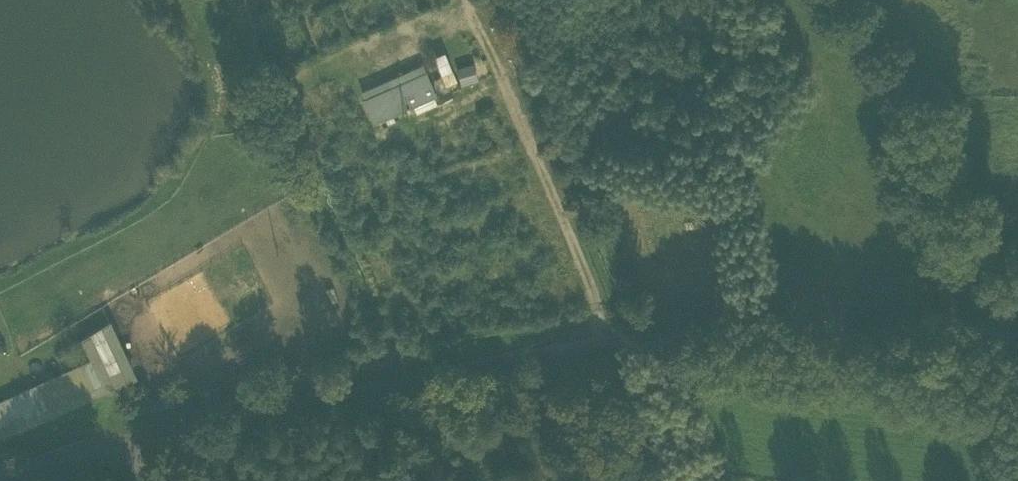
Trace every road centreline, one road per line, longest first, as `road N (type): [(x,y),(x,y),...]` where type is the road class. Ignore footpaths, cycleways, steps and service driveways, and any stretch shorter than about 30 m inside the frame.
road 1 (track): [(1017,367),(648,336),(113,433)]
road 2 (residential): [(16,480),(113,433),(150,480)]

